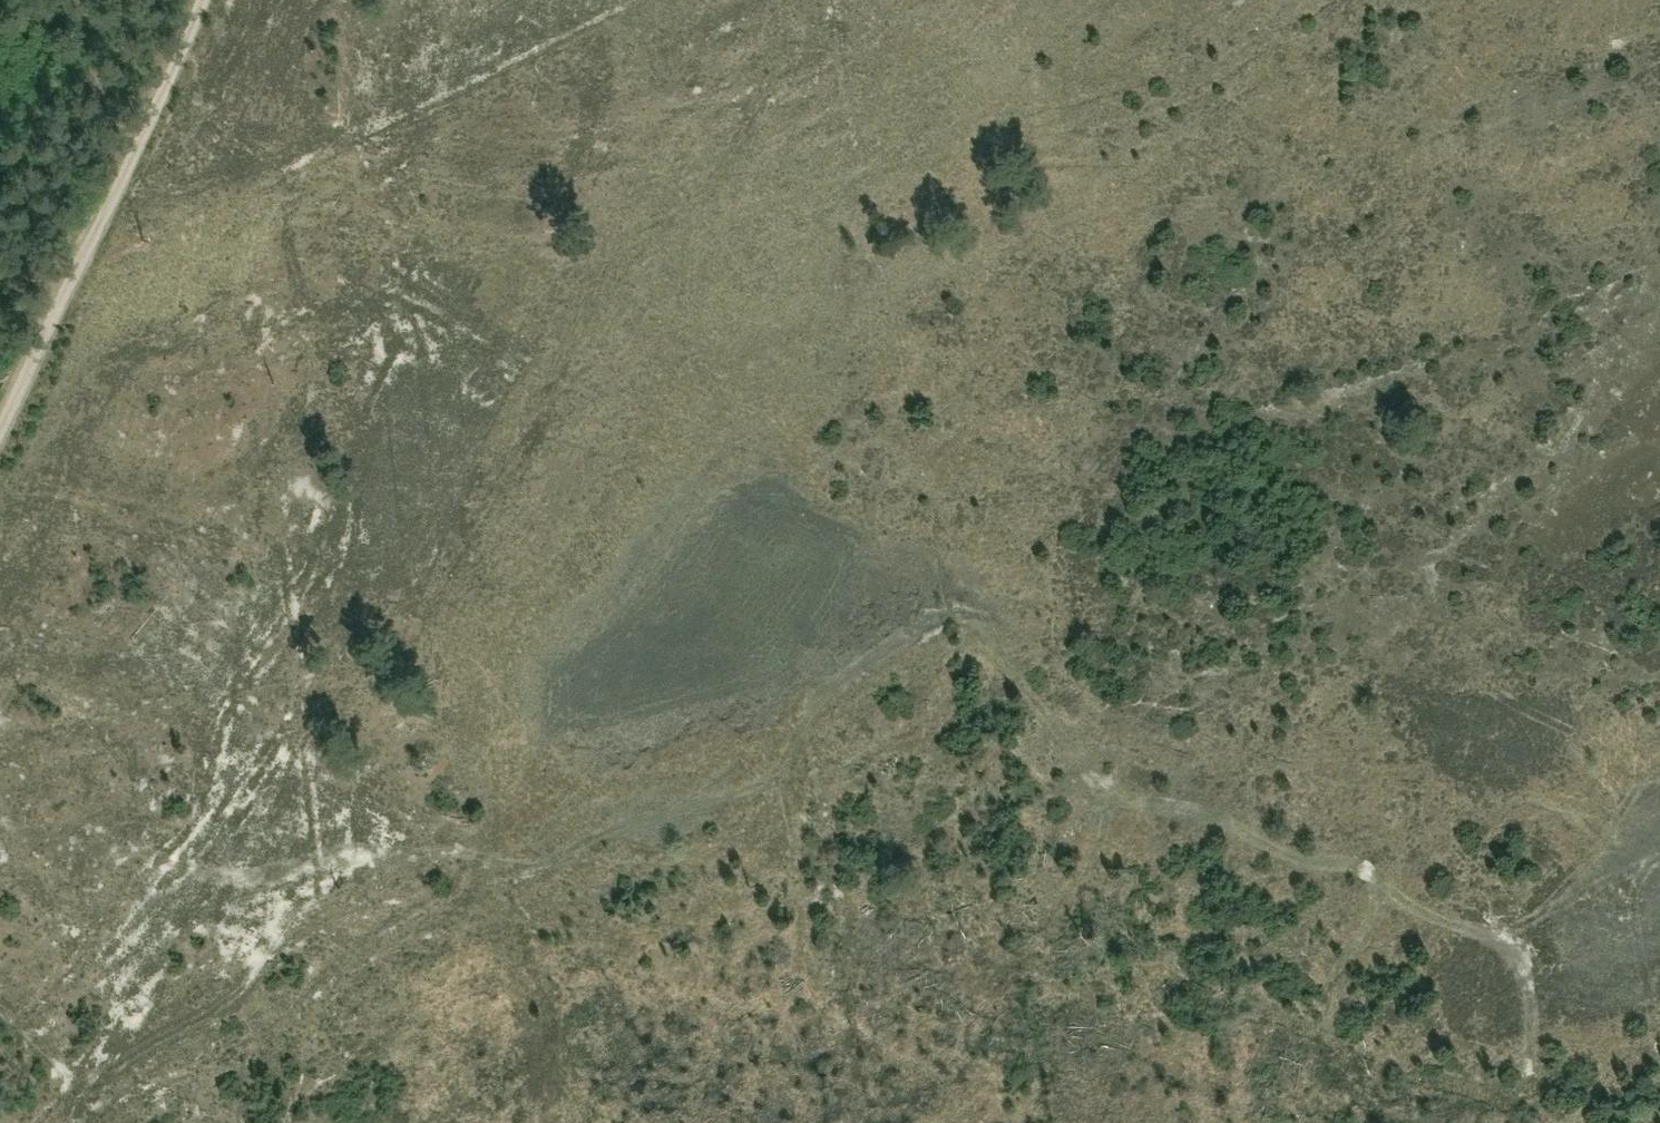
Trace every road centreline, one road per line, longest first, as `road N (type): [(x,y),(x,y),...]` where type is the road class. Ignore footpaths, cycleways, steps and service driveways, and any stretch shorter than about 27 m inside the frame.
road 1 (track): [(197,0),(0,422)]

